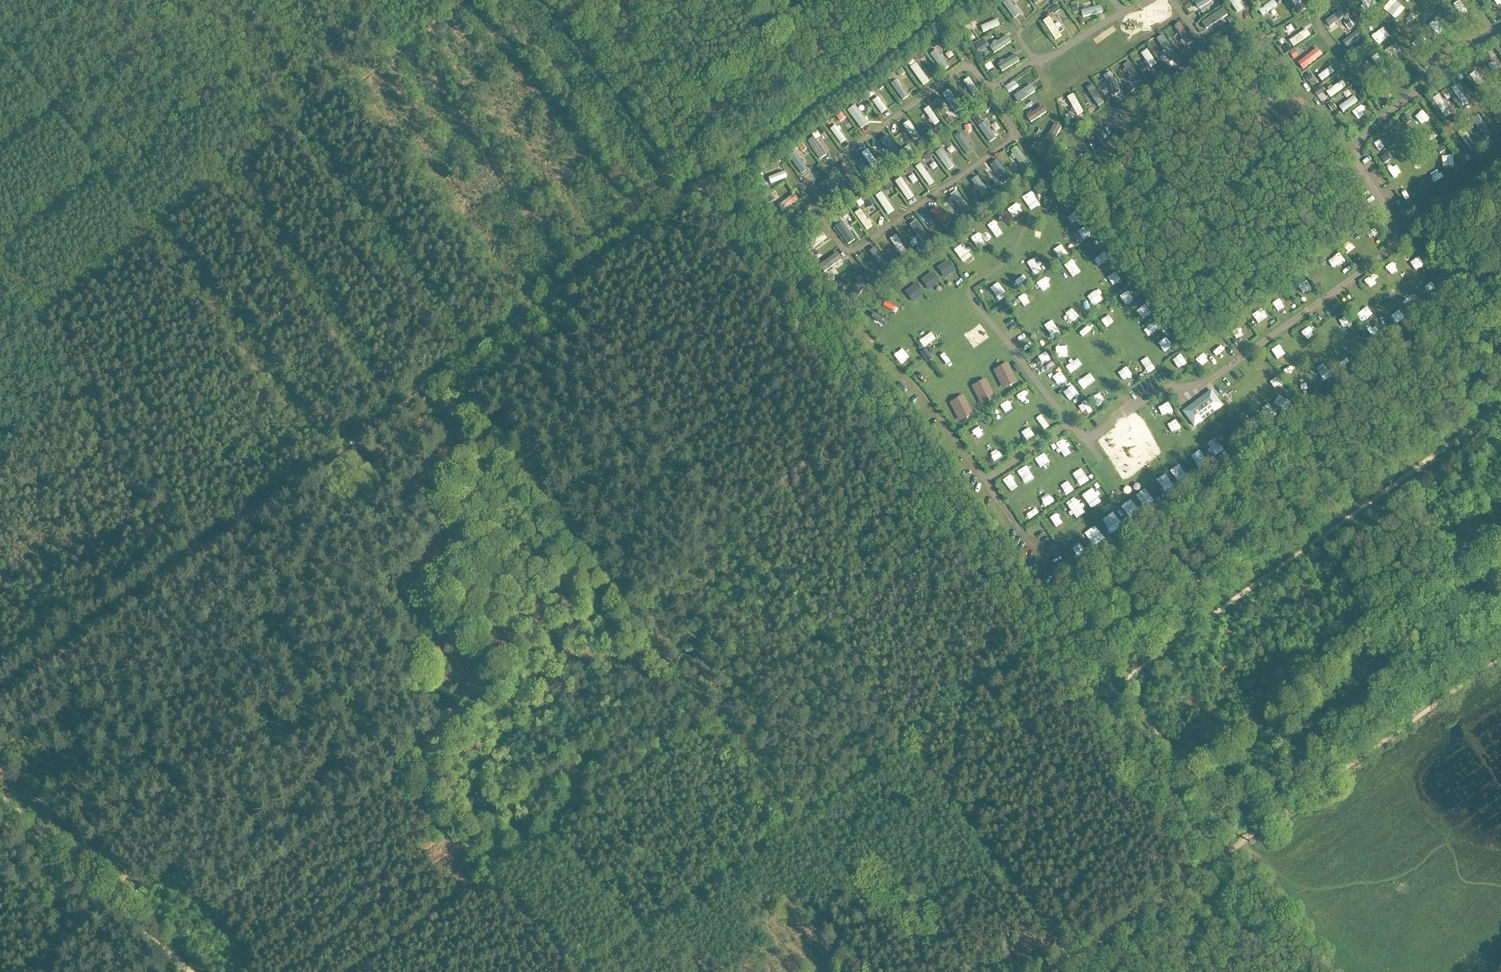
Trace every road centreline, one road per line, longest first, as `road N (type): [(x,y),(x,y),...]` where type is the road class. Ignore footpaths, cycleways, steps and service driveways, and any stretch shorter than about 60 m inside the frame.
road 1 (track): [(975,302),(1071,426),(1096,435),(1154,396),(1212,379),(1389,251),(1389,210),(1342,131)]
road 2 (track): [(1289,57),(1258,14),(1065,156),(1049,181),(1016,137),(852,255),(868,279)]
road 3 (track): [(1500,657),(1069,962)]
road 4 (track): [(1016,137),(968,65),(801,184),(852,255)]
road 5 (track): [(0,799),(190,971)]
road 6 (track): [(1071,426),(986,483),(1044,567)]
road 7 (track): [(1500,23),(1388,114),(1362,139),(1359,155)]
road 8 (track): [(1155,0),(987,93)]
road 9 (track): [(1342,0),(1320,16),(1322,32),(1375,97)]

